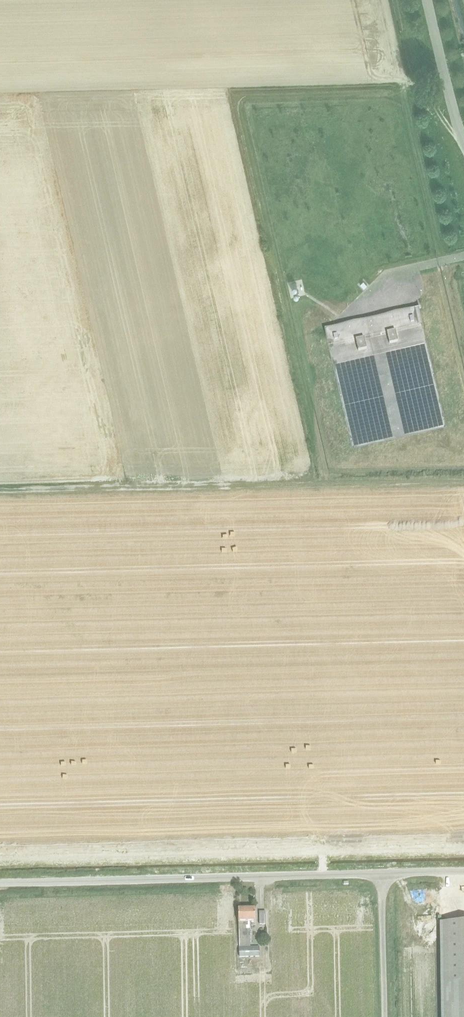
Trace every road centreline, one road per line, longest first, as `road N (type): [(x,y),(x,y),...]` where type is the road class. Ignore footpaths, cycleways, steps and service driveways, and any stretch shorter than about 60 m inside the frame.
road 1 (unclassified): [(382,874),(0,884)]
road 2 (unclassified): [(385,1016),(382,874)]
road 3 (unclassified): [(463,130),(426,0)]

